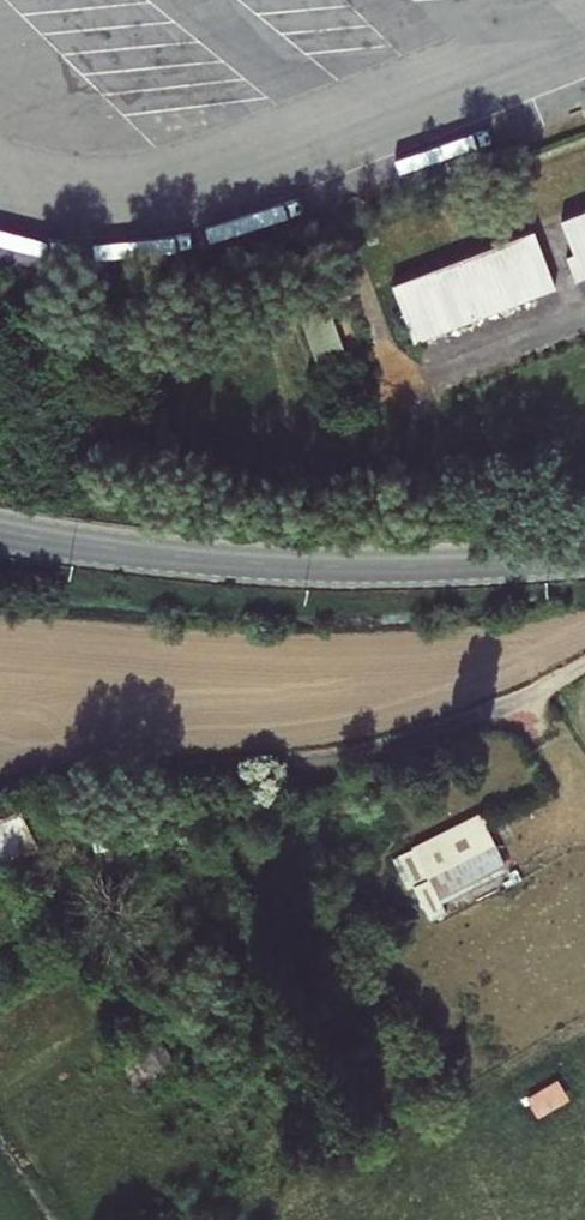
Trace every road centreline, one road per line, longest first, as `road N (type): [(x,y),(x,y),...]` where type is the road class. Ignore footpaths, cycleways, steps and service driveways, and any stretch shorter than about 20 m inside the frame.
road 1 (residential): [(584,663),(531,694),(374,749),(131,773),(0,796)]
road 2 (residential): [(584,557),(282,564),(0,529)]
road 3 (residential): [(584,311),(391,385)]

